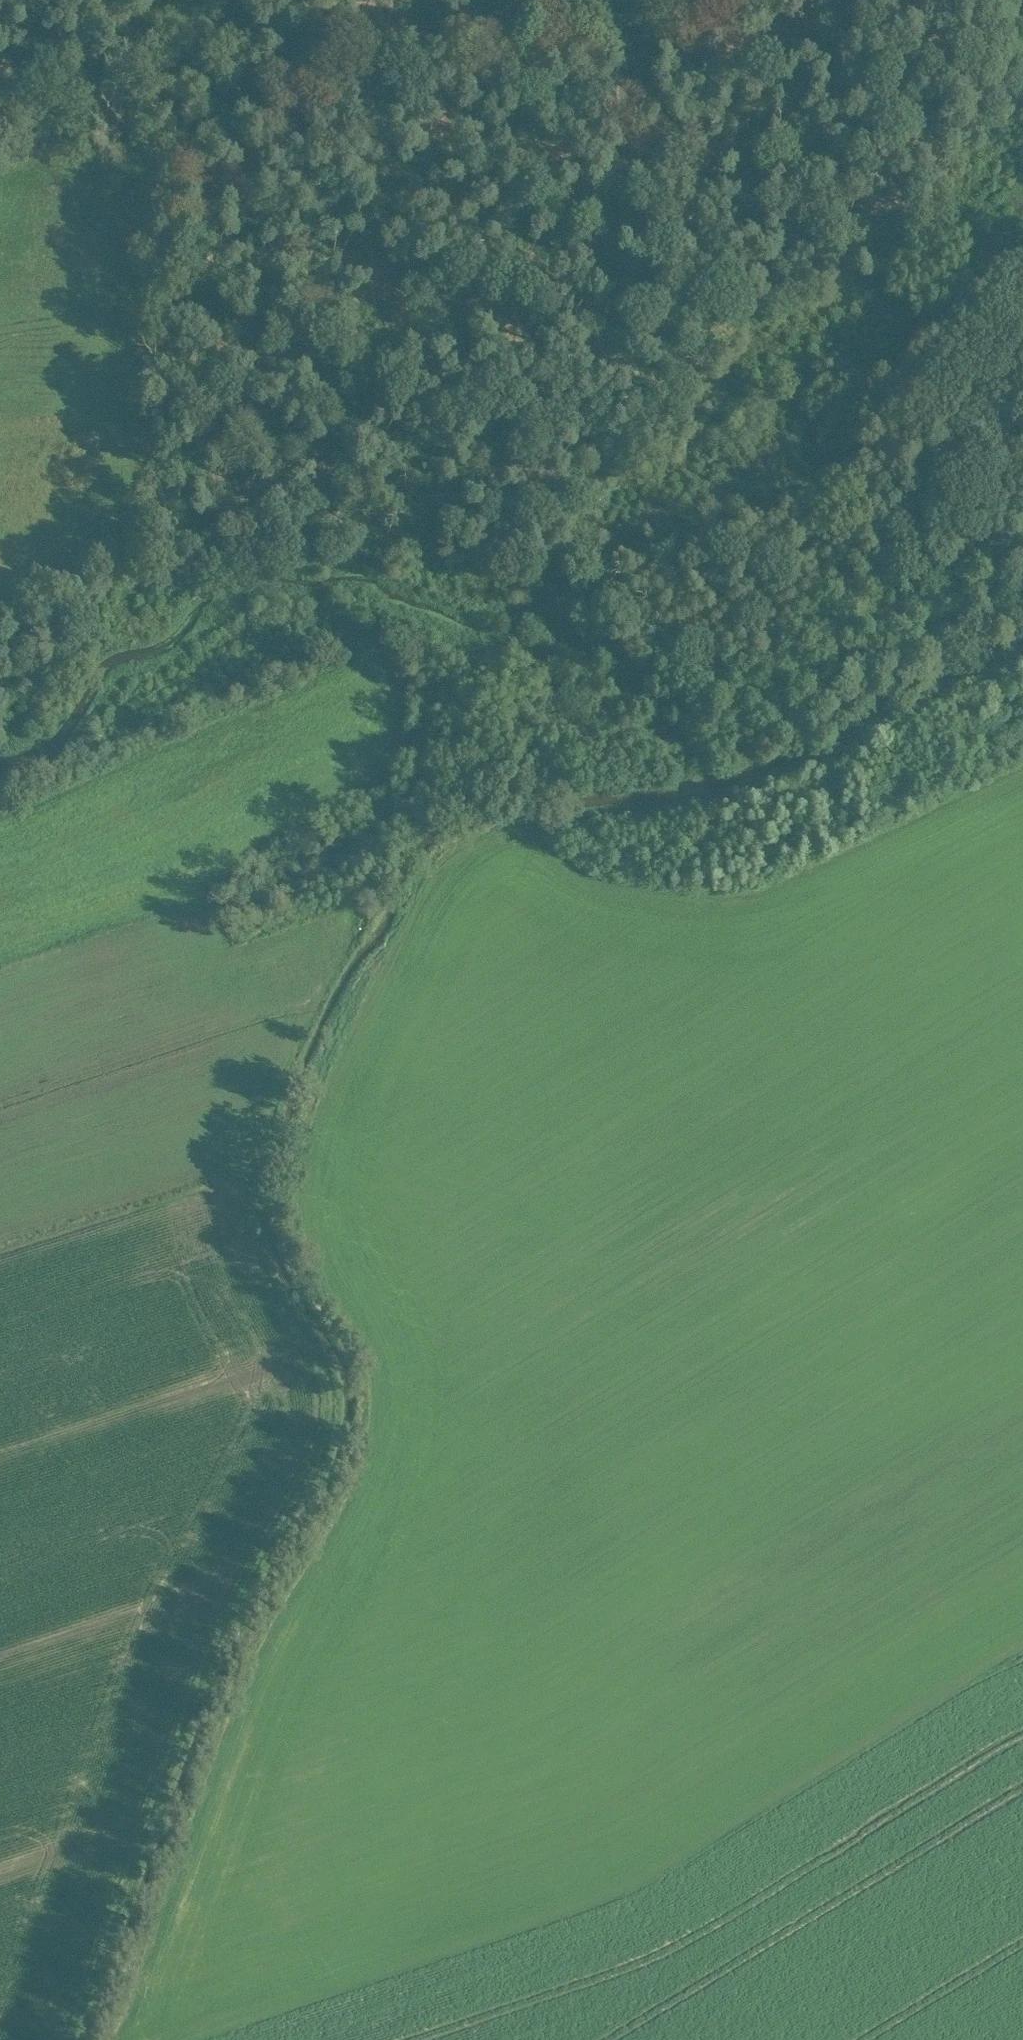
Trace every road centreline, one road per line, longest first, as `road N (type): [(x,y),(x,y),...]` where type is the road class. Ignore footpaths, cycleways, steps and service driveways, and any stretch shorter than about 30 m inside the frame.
road 1 (track): [(893,0),(856,159),(787,260),(644,321),(373,476),(175,552)]
road 2 (track): [(780,0),(0,135)]

